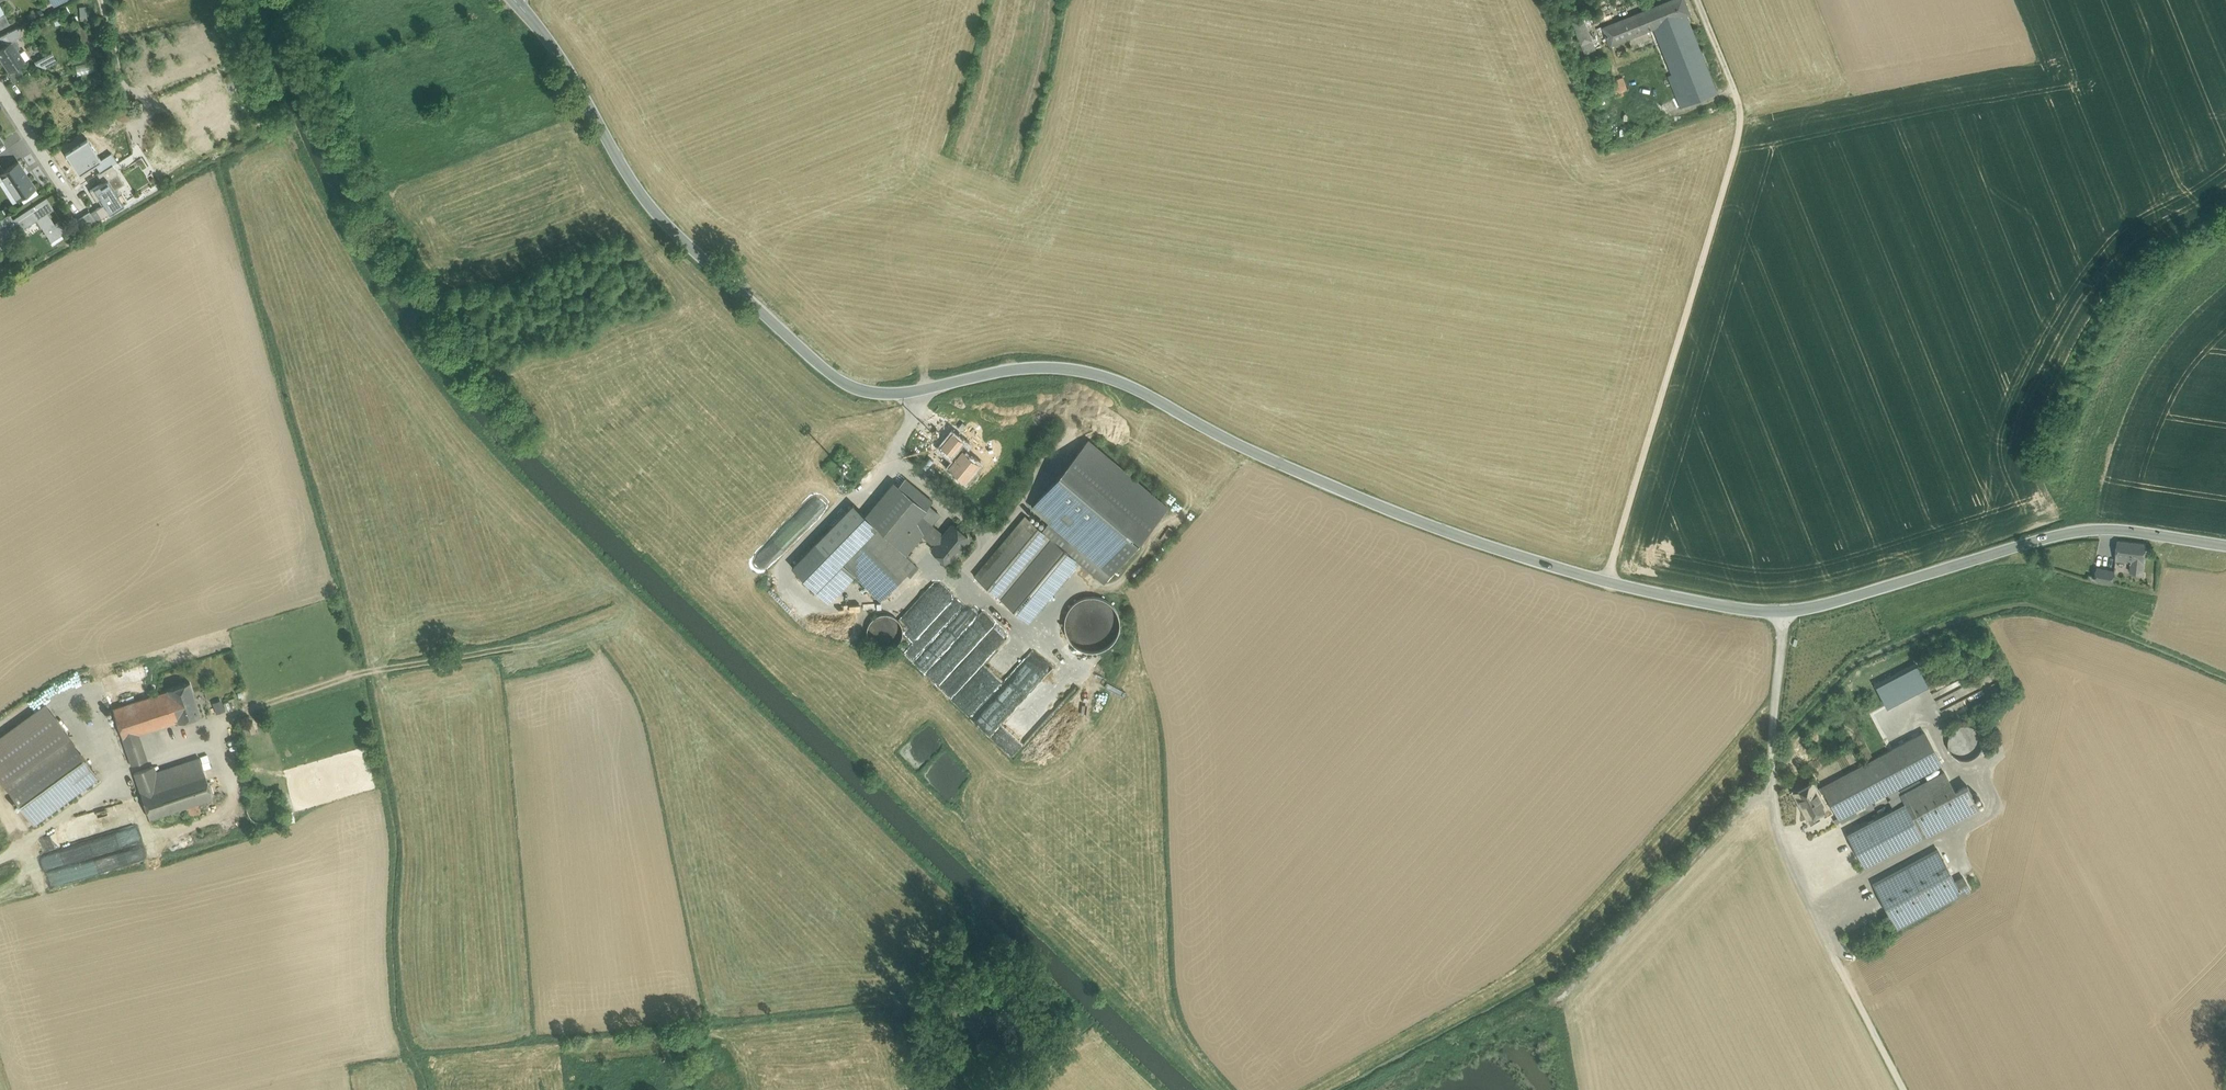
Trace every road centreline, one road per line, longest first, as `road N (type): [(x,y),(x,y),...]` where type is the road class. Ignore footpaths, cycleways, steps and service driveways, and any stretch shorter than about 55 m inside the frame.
road 1 (secondary): [(514,0),(569,63),(659,205),(840,375),(871,391),(1013,366),(1083,366),(1147,389),(1238,444),(1443,531),(1606,580),(1776,613),(2067,532),(2139,530),(2225,544)]
road 2 (track): [(1697,0),(1739,103),(1738,138),(1606,580)]
road 3 (track): [(1789,611),(1771,785),(1781,843),(1911,1089)]
road 4 (track): [(1771,785),(1553,1008)]
road 5 (track): [(1813,905),(1983,815),(1988,791),(1955,769)]
road 6 (residential): [(0,90),(80,212)]

